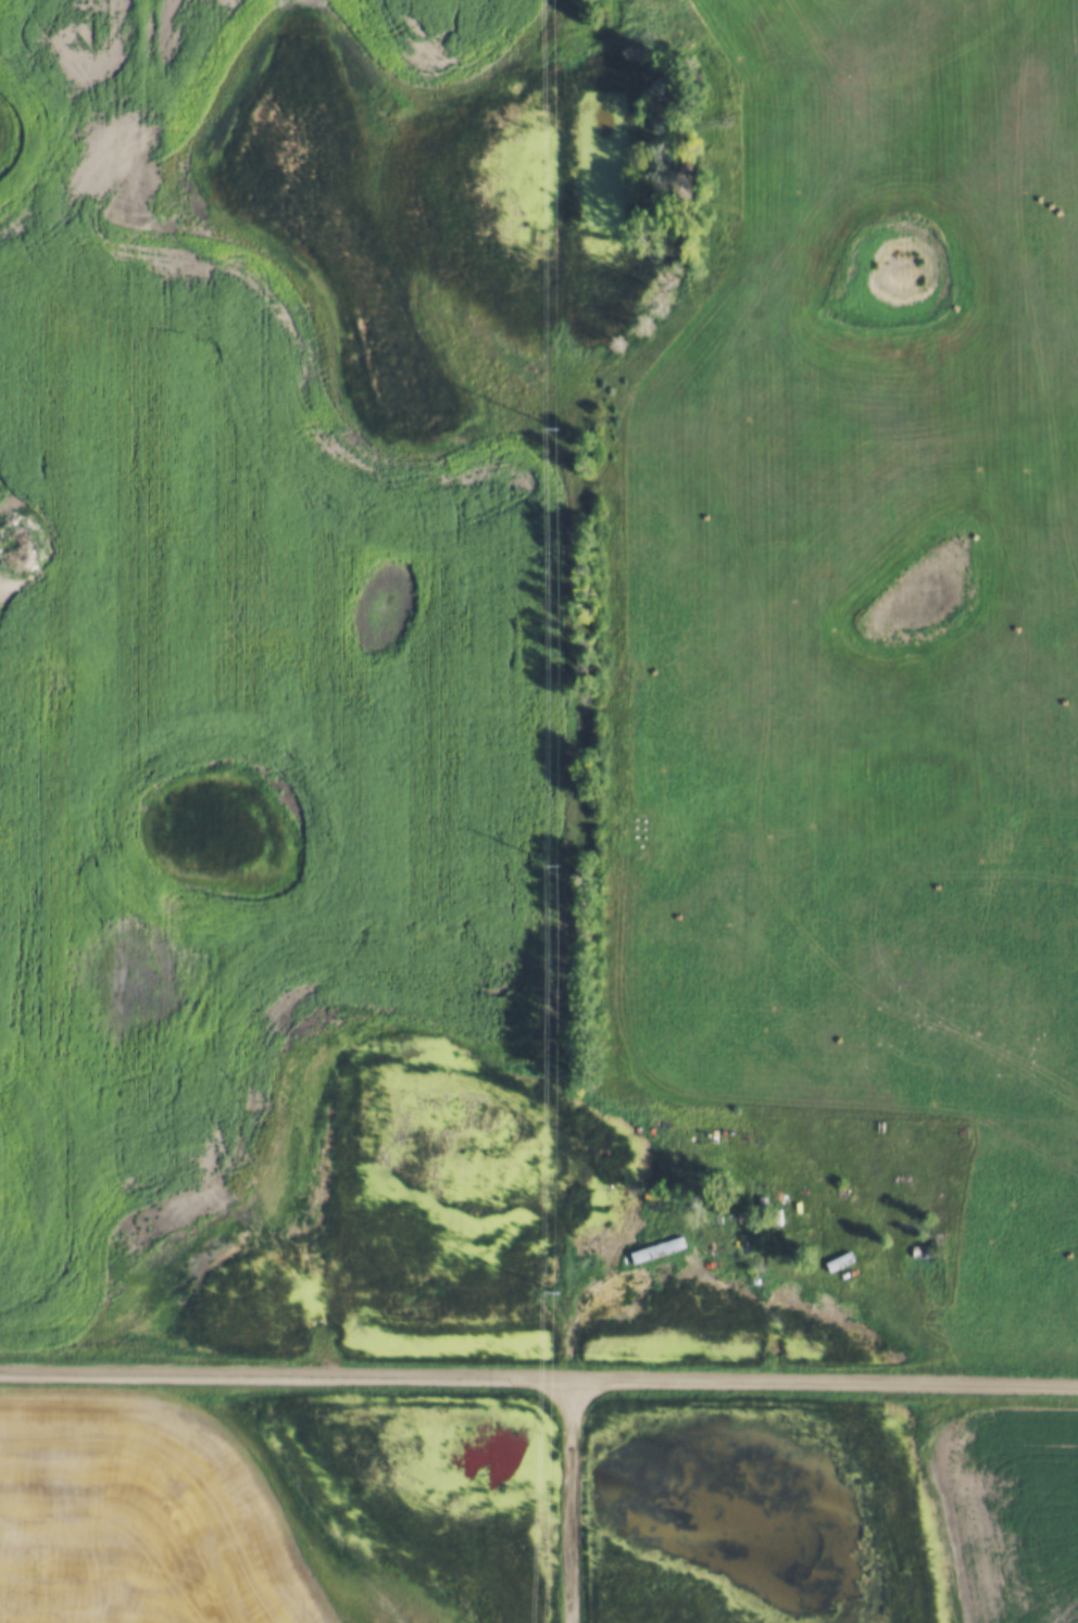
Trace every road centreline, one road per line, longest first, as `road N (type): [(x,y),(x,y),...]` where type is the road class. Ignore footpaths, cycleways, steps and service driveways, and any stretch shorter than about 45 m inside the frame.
road 1 (residential): [(1077,1389),(0,1374)]
road 2 (track): [(569,1381),(575,1332),(641,1296),(663,1272),(706,1257),(766,1299),(778,1383)]
road 3 (residential): [(570,1622),(569,1381)]

